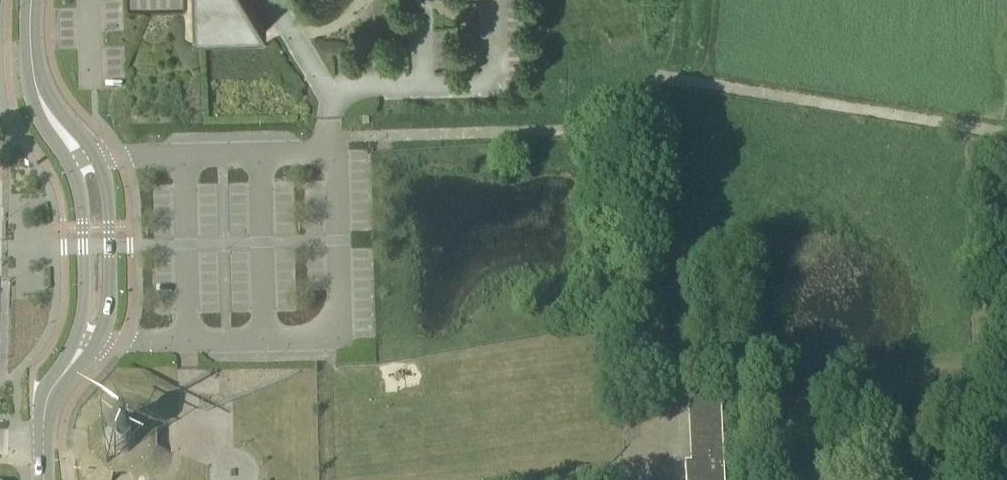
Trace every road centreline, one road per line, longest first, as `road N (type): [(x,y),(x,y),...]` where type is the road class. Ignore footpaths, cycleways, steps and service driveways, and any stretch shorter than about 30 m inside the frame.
road 1 (tertiary): [(53,394),(108,322),(110,227),(98,157),(34,71)]
road 2 (tertiary): [(34,71),(39,113),(74,179),(82,228),(81,320),(53,394)]

